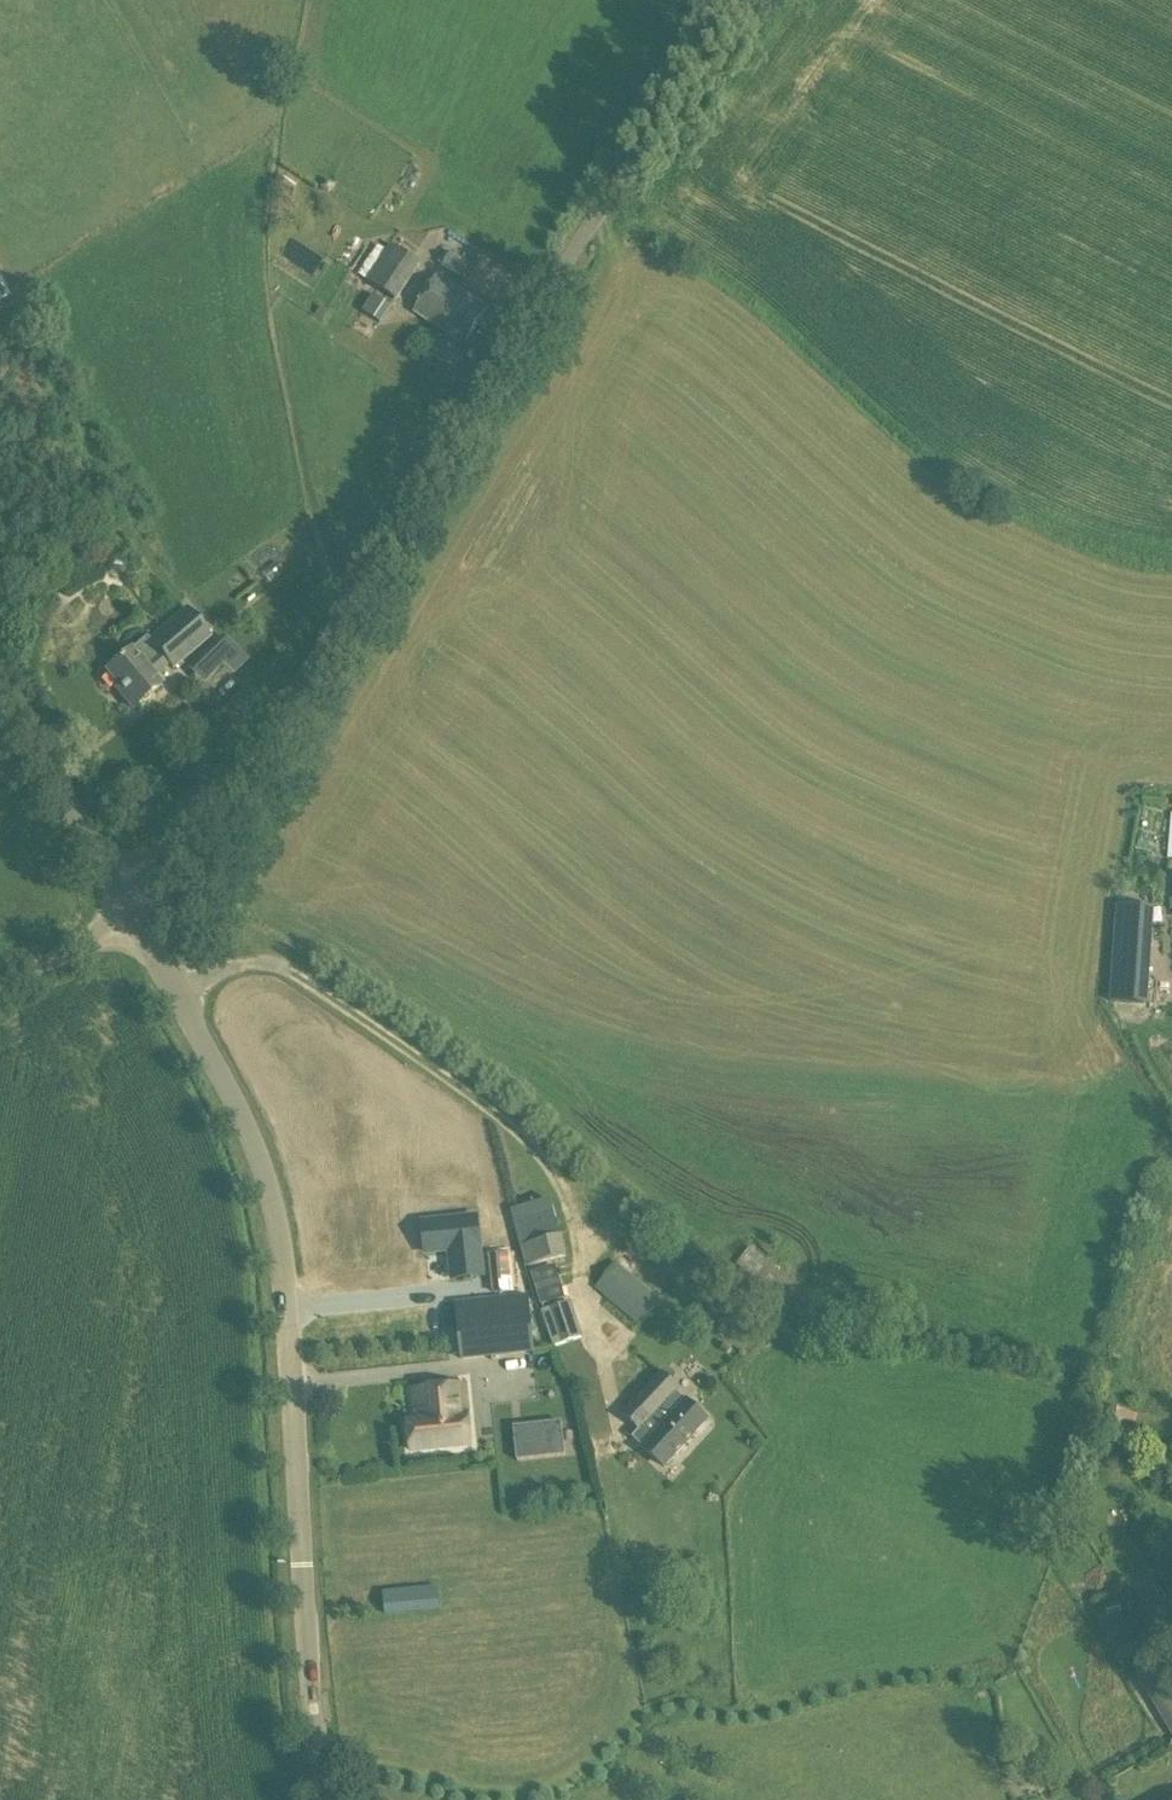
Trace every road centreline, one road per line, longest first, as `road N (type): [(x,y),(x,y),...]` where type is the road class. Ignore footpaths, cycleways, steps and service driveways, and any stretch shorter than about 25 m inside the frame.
road 1 (unclassified): [(116,890),(250,786),(470,413),(756,0)]
road 2 (tertiary): [(328,1799),(276,1216),(219,1074),(137,926)]
road 3 (tertiary): [(116,890),(0,684)]
road 4 (unclassified): [(0,988),(137,926)]

